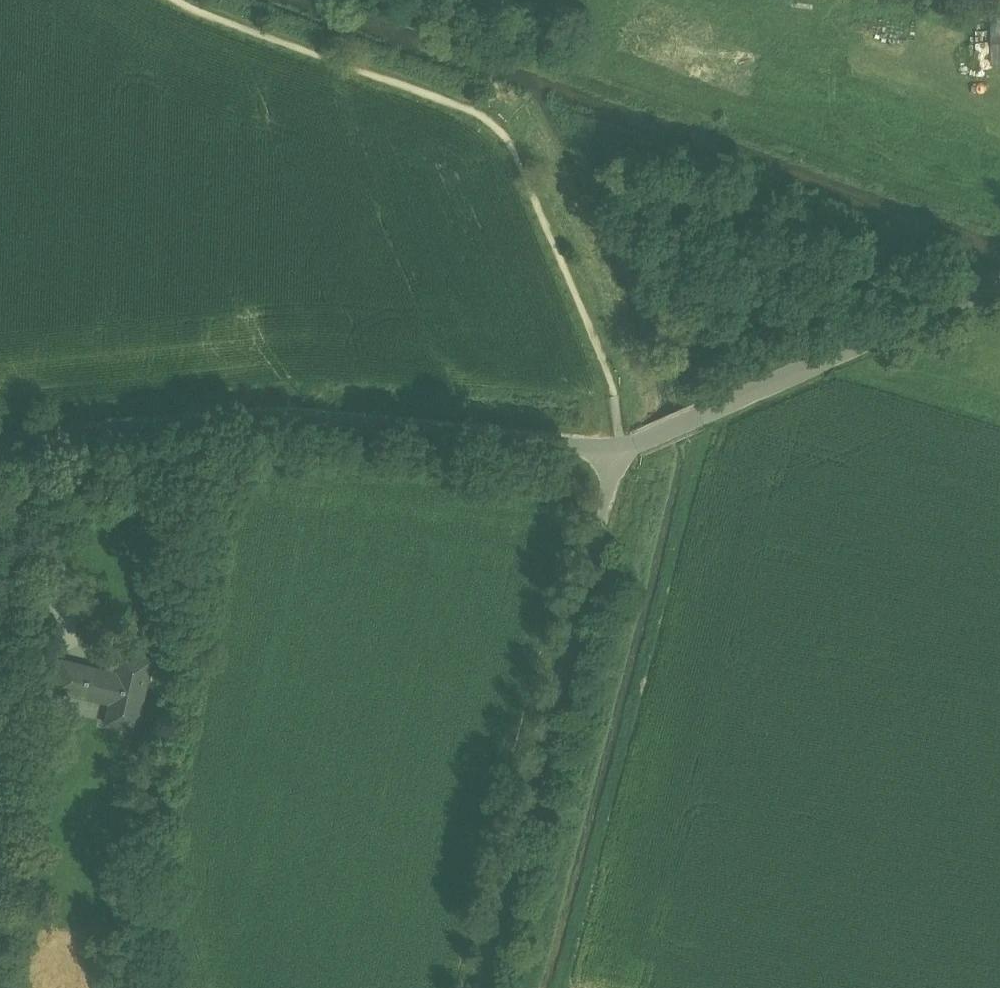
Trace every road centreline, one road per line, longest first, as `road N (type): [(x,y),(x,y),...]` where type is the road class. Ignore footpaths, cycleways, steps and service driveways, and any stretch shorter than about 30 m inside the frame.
road 1 (unclassified): [(621,446),(259,411),(0,438)]
road 2 (unclassified): [(621,446),(480,987)]
road 3 (residential): [(999,285),(632,443)]

